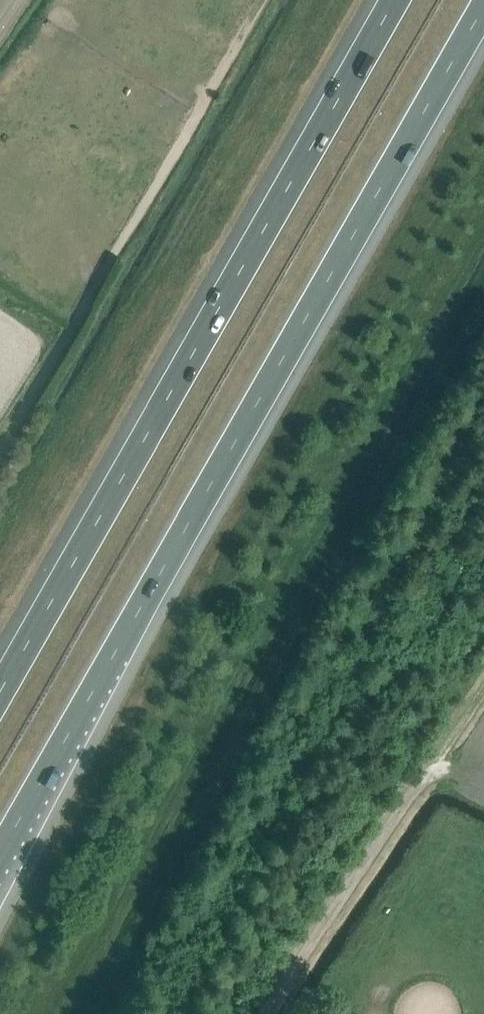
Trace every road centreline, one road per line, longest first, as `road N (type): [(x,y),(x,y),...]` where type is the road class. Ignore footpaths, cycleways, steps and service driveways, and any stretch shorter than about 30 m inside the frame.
road 1 (motorway): [(0,853),(483,10)]
road 2 (motorway): [(394,0),(0,691)]

